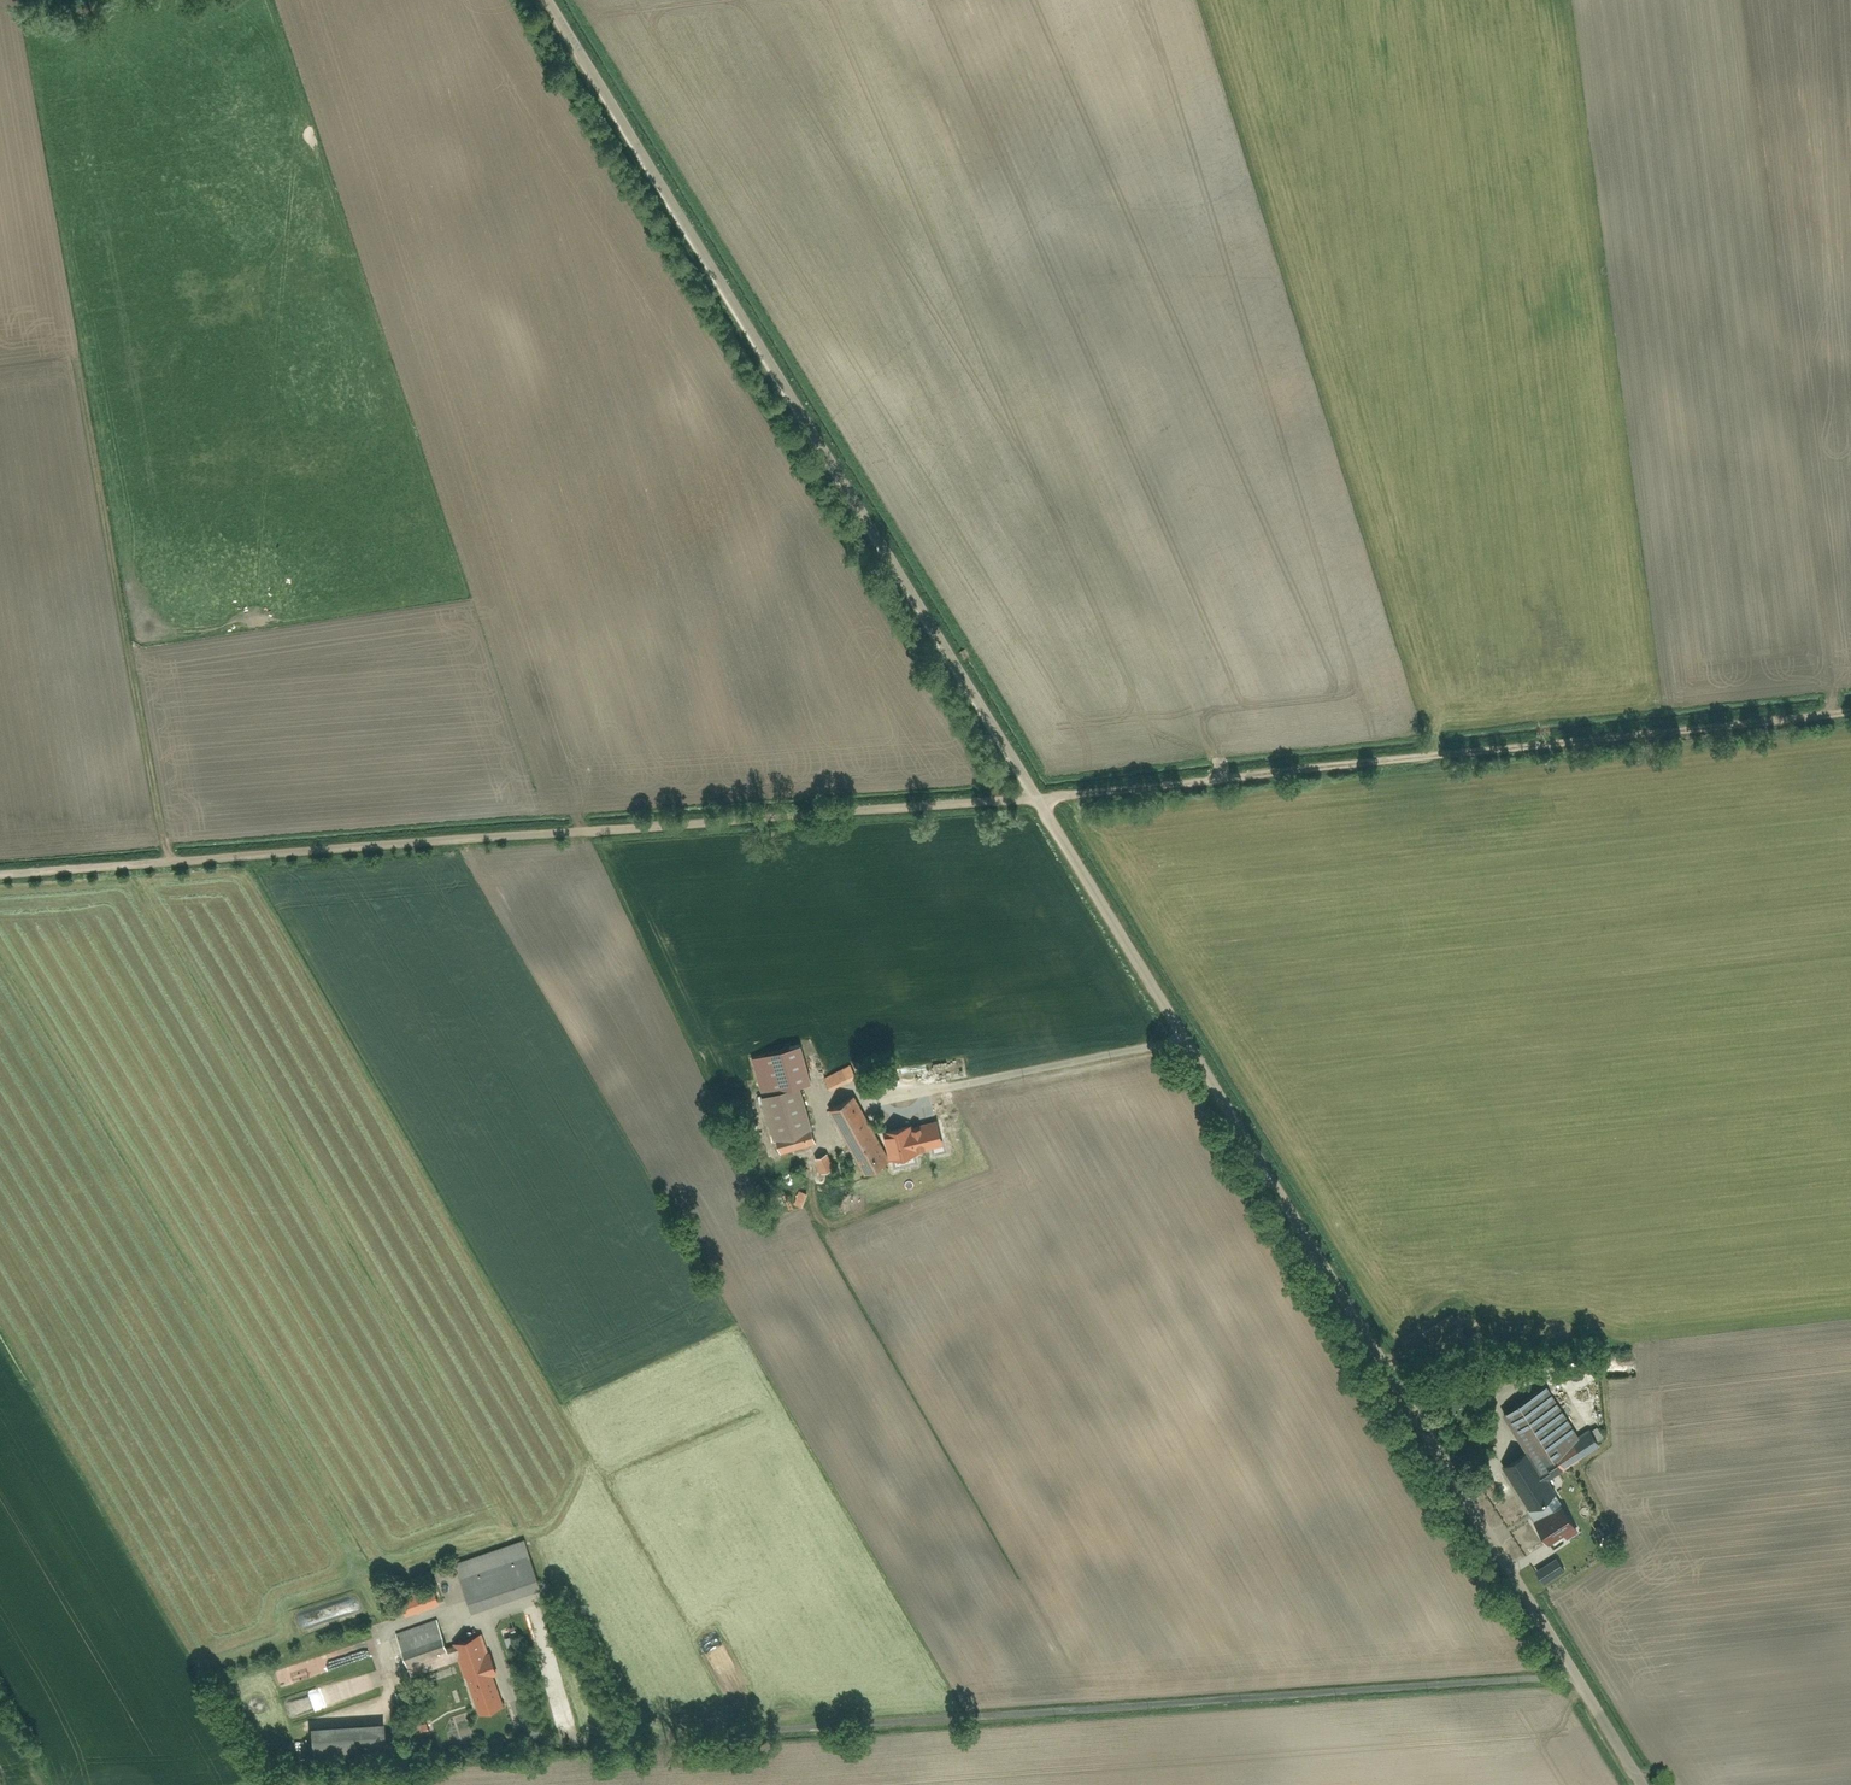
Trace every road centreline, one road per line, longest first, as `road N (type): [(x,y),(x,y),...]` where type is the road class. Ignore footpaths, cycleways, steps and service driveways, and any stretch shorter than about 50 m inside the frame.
road 1 (unclassified): [(546,0),(1641,1784)]
road 2 (track): [(1850,707),(1034,798),(0,875)]
road 3 (track): [(1573,1675),(544,1747),(518,1713),(484,1619)]

